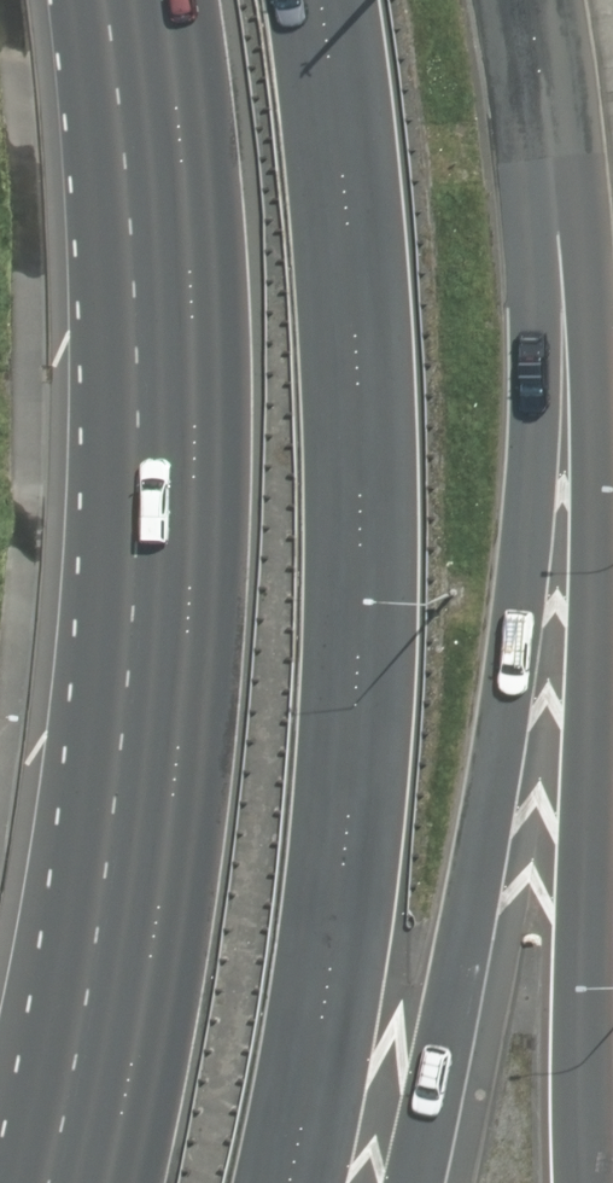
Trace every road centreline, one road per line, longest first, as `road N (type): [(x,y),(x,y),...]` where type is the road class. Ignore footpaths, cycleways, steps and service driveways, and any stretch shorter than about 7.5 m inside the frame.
road 1 (trunk): [(67,1182),(92,1100),(145,821),(166,561),(166,277),(137,0)]
road 2 (trunk): [(322,0),(357,280),(361,562),(348,844),(288,1182)]
road 3 (trunk): [(560,213),(511,638),(415,1182)]
road 4 (trunk): [(560,213),(601,393),(581,1182)]
road 5 (trunk): [(527,0),(560,213)]

